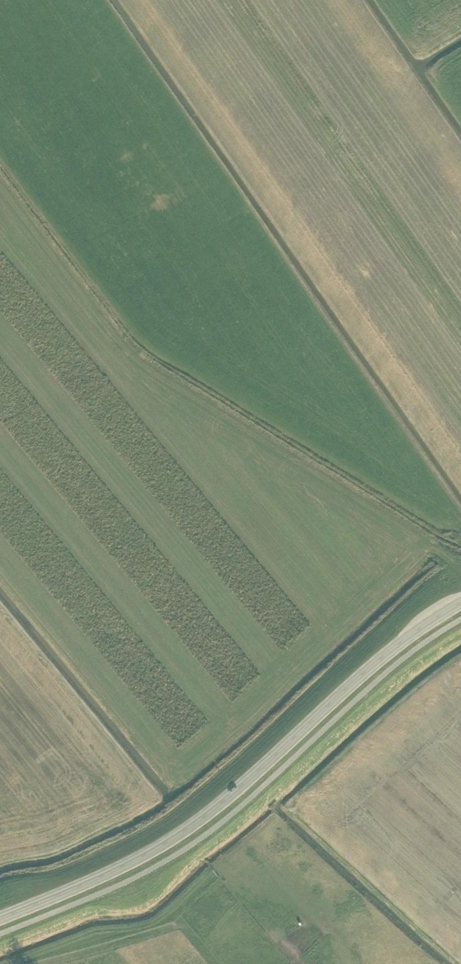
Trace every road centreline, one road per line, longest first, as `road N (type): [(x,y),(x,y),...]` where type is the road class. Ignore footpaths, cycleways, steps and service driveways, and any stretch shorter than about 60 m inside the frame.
road 1 (primary): [(0,917),(165,842),(411,634),(460,601)]

